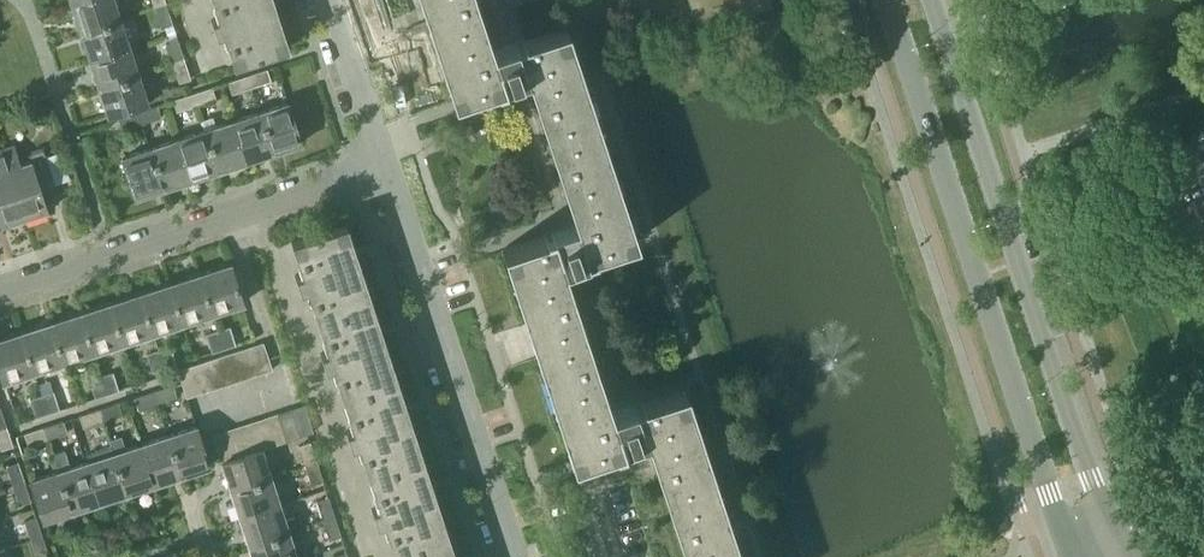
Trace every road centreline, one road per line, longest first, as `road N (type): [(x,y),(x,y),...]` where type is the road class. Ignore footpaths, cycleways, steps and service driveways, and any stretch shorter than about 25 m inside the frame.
road 1 (secondary): [(888,0),(1075,556)]
road 2 (secondary): [(1118,541),(933,0)]
road 3 (residential): [(516,556),(385,160)]
road 4 (residential): [(0,285),(385,160)]
road 5 (residential): [(385,160),(335,0)]

